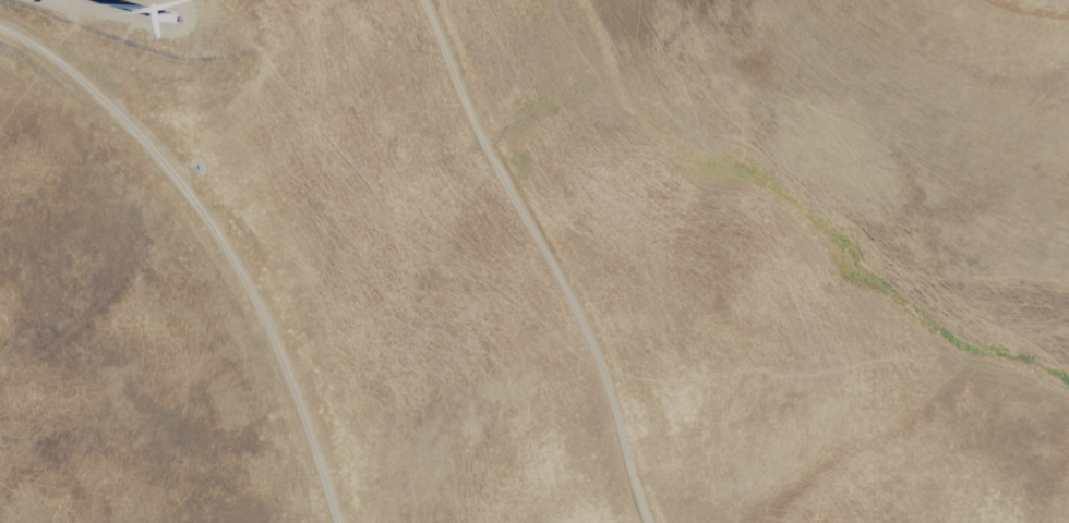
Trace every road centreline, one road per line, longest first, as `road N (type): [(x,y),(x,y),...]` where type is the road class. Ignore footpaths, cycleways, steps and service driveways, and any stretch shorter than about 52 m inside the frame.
road 1 (track): [(322,522),(250,313),(168,175),(100,98),(0,31)]

